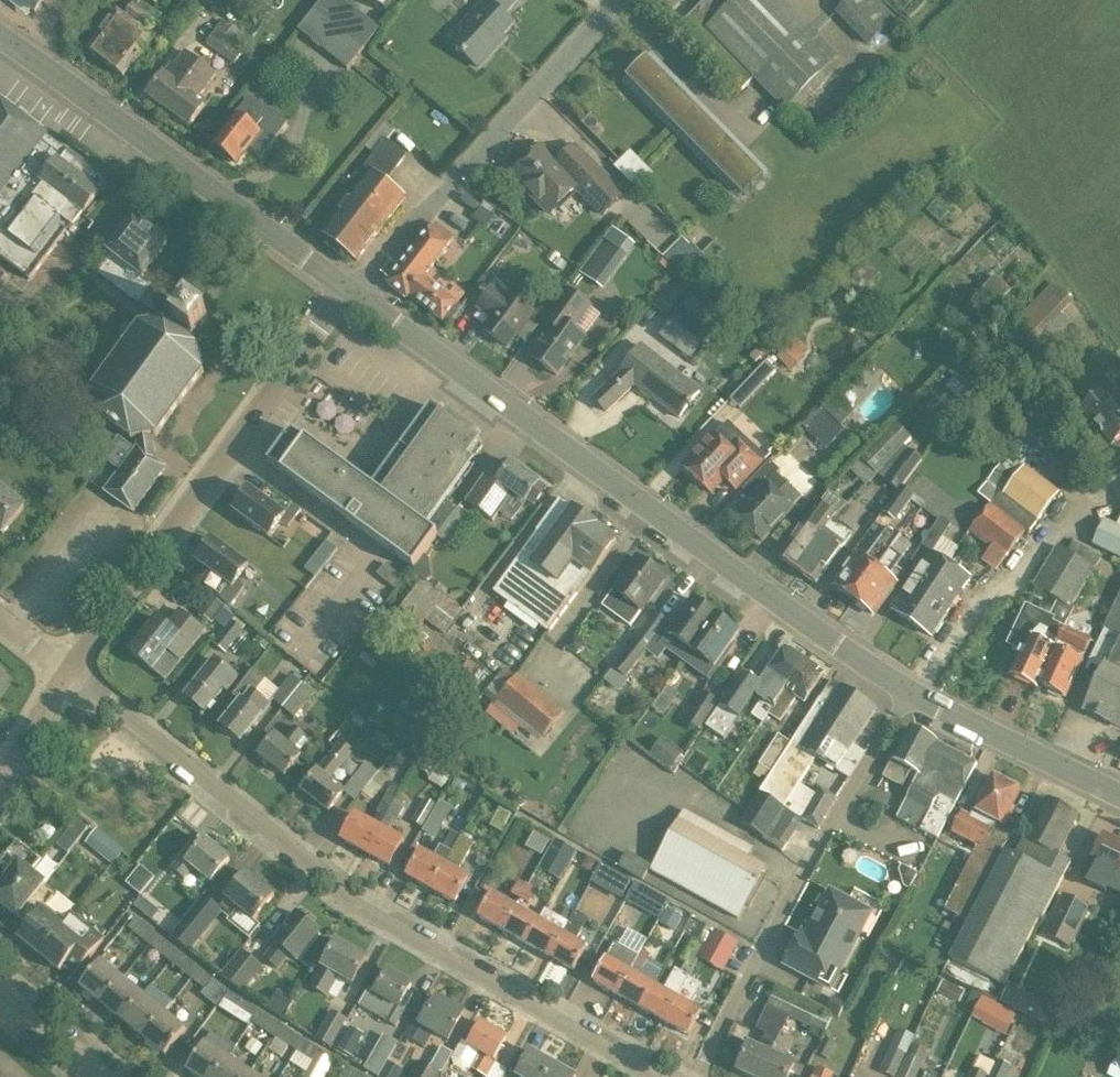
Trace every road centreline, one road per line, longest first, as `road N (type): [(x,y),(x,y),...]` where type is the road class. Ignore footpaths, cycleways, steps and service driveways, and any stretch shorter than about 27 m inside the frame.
road 1 (residential): [(660,1076),(355,906),(321,870),(69,674)]
road 2 (secondary): [(910,687),(349,290)]
road 3 (residential): [(69,674),(349,290)]
road 4 (residential): [(910,687),(698,1076)]
road 5 (secondary): [(349,290),(0,35)]
road 6 (unclassified): [(349,290),(623,0)]
road 7 (secondary): [(1119,792),(910,687)]
road 8 (residential): [(122,1076),(0,987)]
road 9 (residential): [(0,788),(69,674)]

